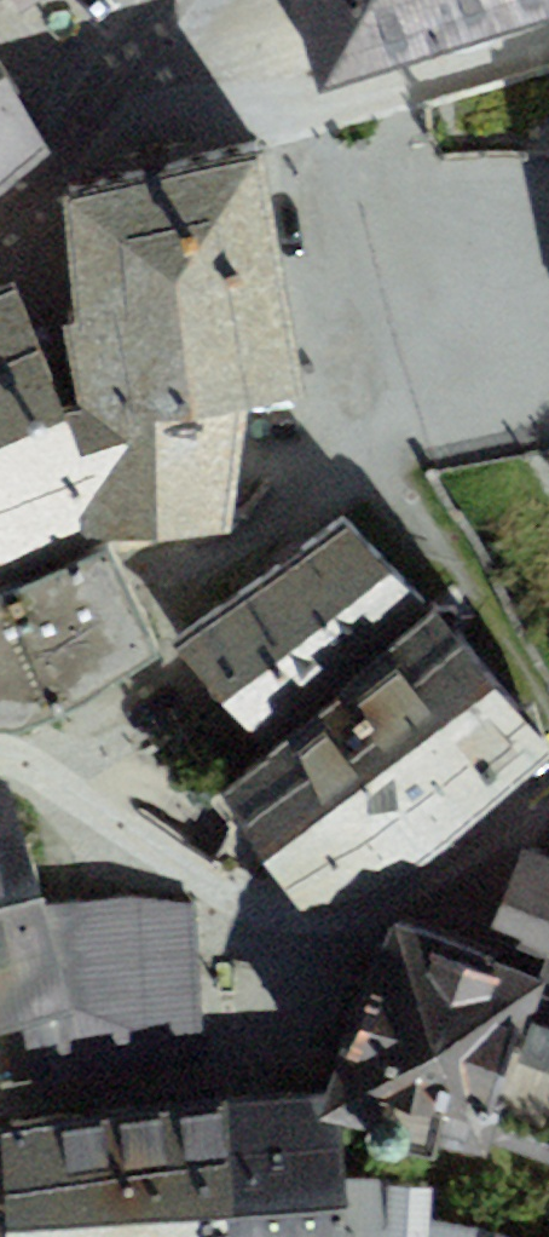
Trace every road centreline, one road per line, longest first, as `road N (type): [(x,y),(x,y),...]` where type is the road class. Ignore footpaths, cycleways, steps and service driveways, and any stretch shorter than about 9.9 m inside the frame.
road 1 (residential): [(0,757),(266,919),(306,927),(377,907),(548,791)]
road 2 (residential): [(173,0),(54,167),(0,212)]

